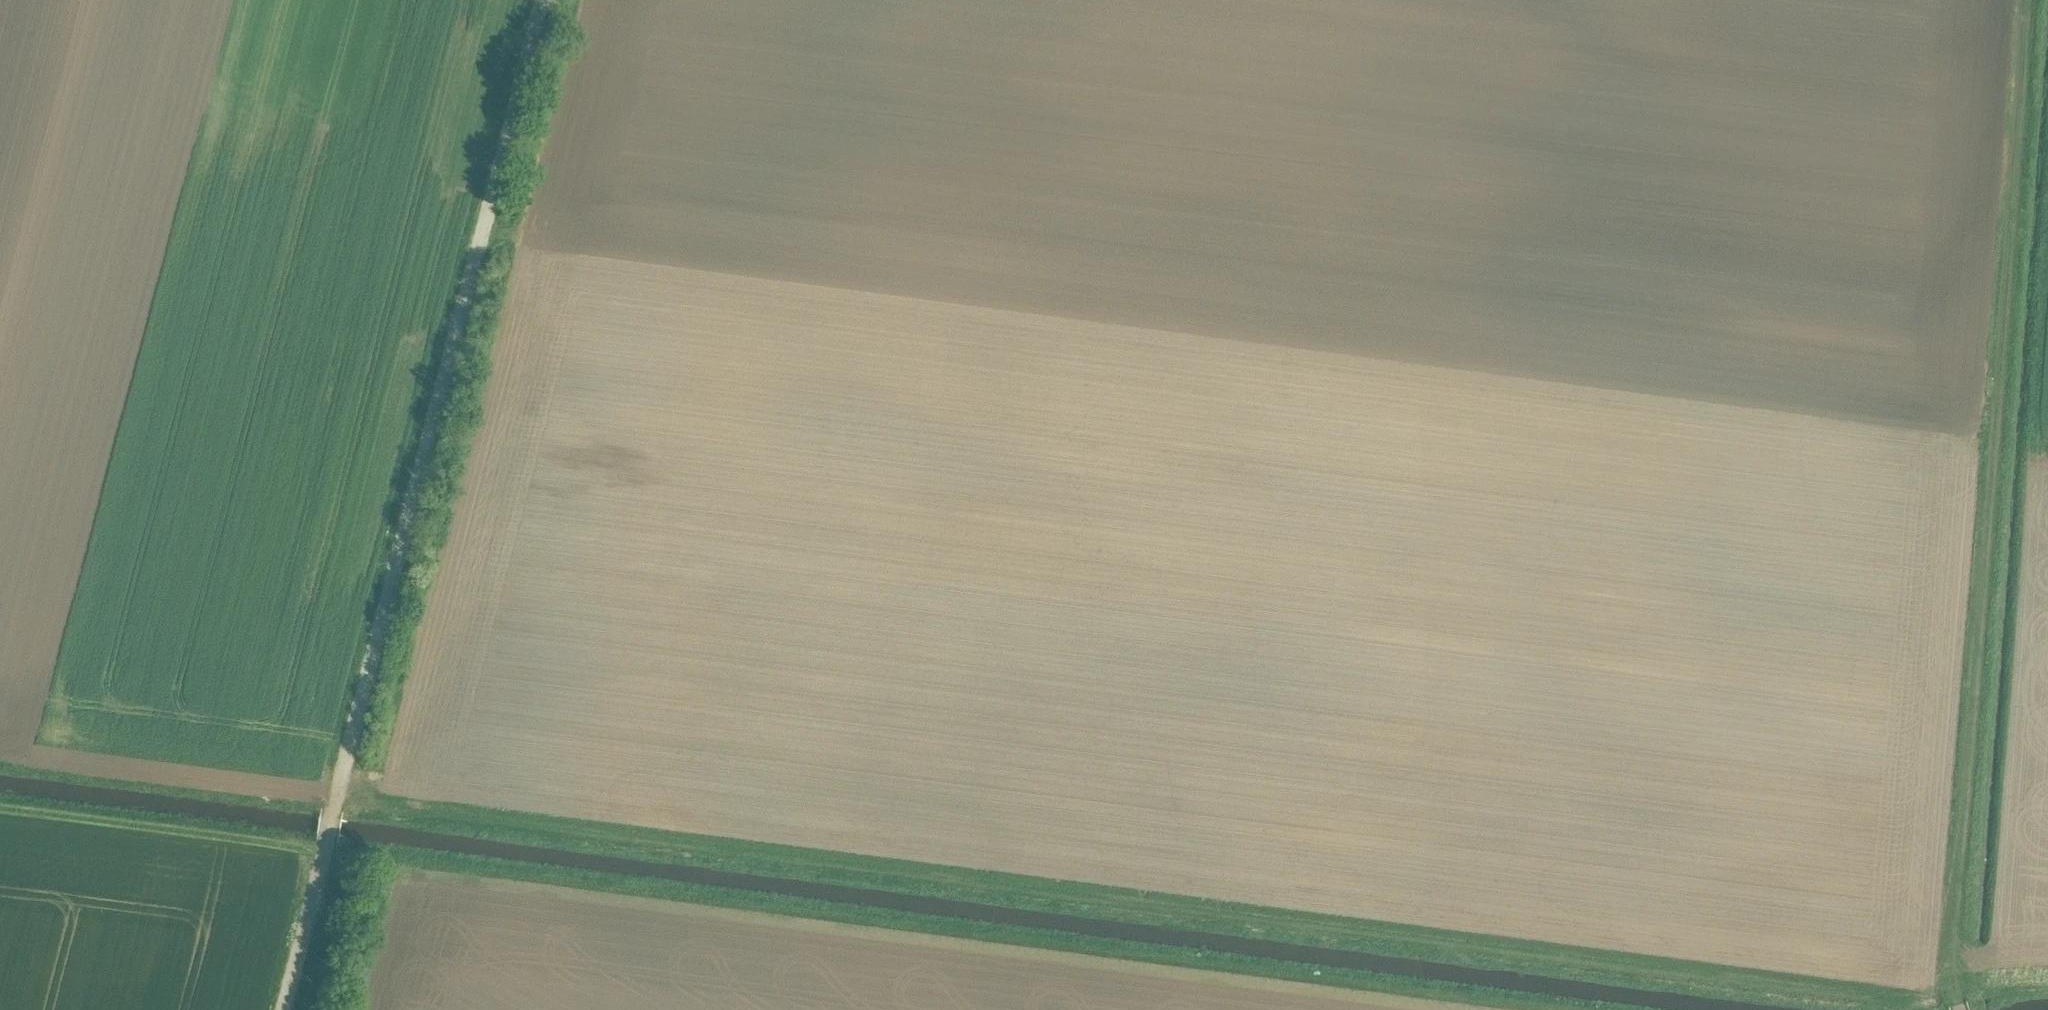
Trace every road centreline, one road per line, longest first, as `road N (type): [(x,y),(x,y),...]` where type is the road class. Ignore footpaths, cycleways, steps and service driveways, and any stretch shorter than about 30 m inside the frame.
road 1 (track): [(528,0),(284,1009)]

